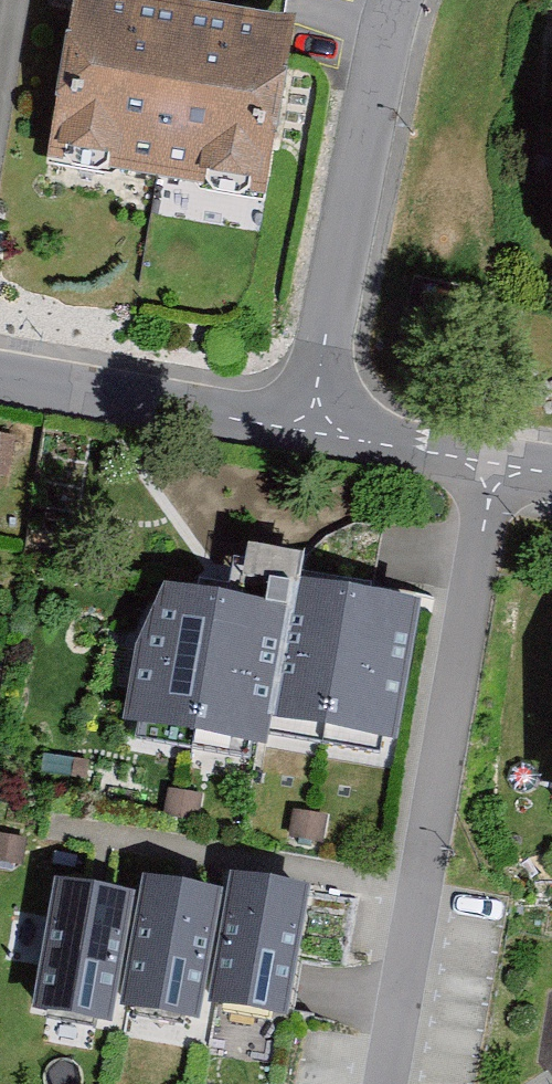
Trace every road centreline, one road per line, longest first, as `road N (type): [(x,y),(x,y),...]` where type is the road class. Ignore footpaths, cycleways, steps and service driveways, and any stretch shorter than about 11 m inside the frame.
road 1 (residential): [(474,460),(377,1083)]
road 2 (residential): [(312,433),(395,0)]
road 3 (residential): [(0,381),(312,433)]
road 4 (residential): [(312,433),(474,460)]

